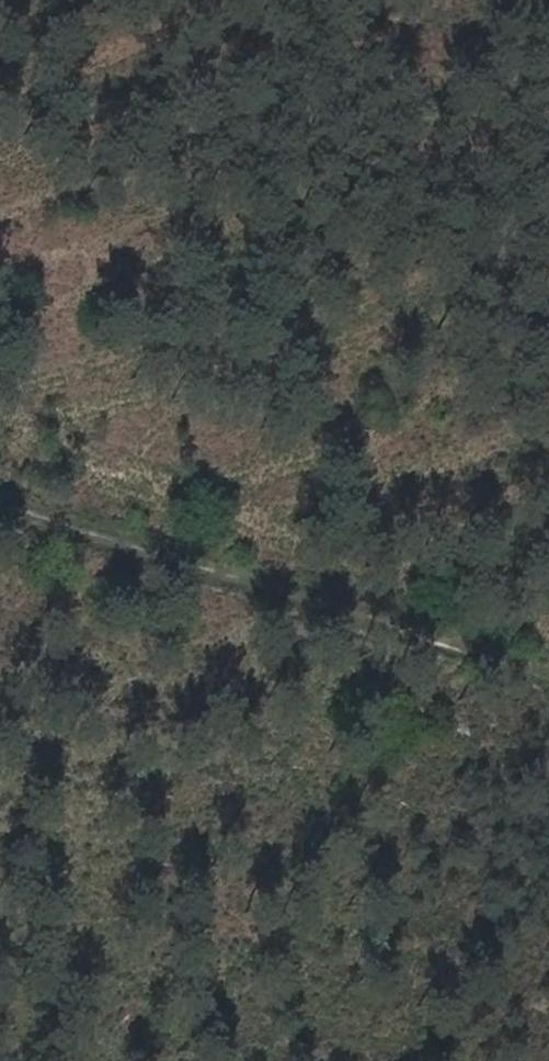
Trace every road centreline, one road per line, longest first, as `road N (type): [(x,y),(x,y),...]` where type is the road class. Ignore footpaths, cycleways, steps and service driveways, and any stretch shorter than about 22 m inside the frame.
road 1 (track): [(0,508),(548,673)]

